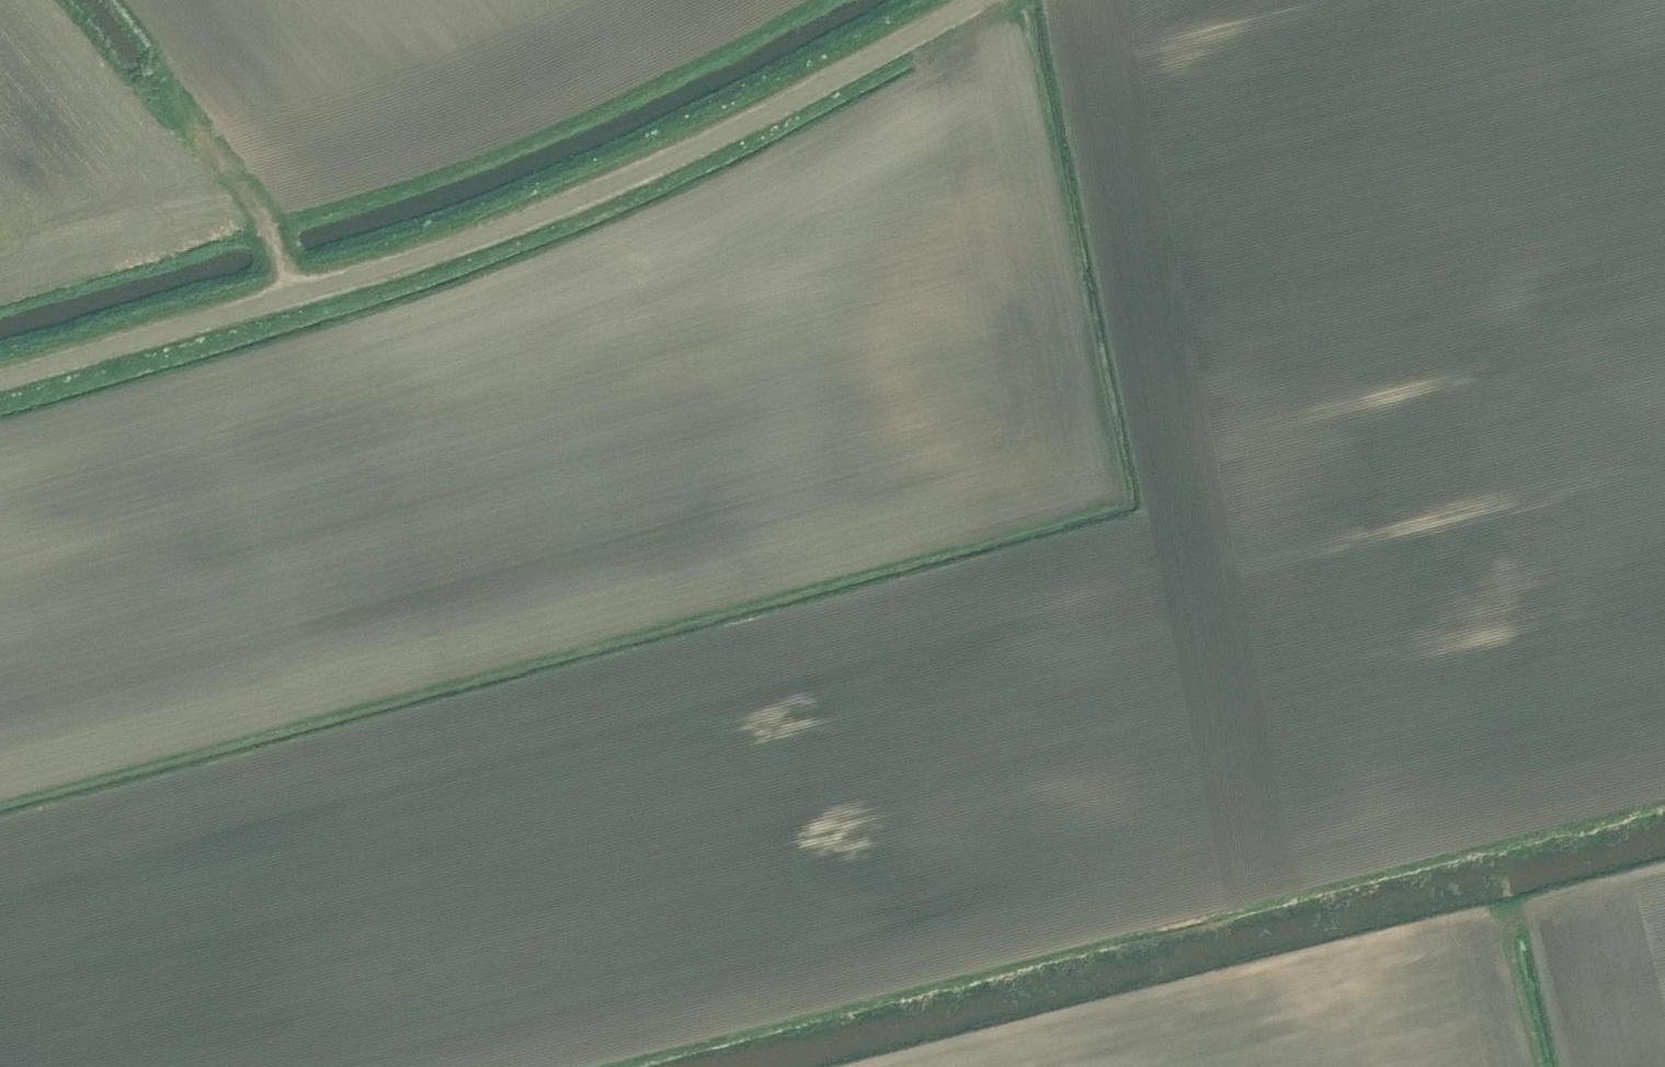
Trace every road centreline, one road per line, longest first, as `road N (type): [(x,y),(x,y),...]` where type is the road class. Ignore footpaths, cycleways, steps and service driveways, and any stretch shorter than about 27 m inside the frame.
road 1 (unclassified): [(0,381),(504,226),(680,154),(978,0)]

